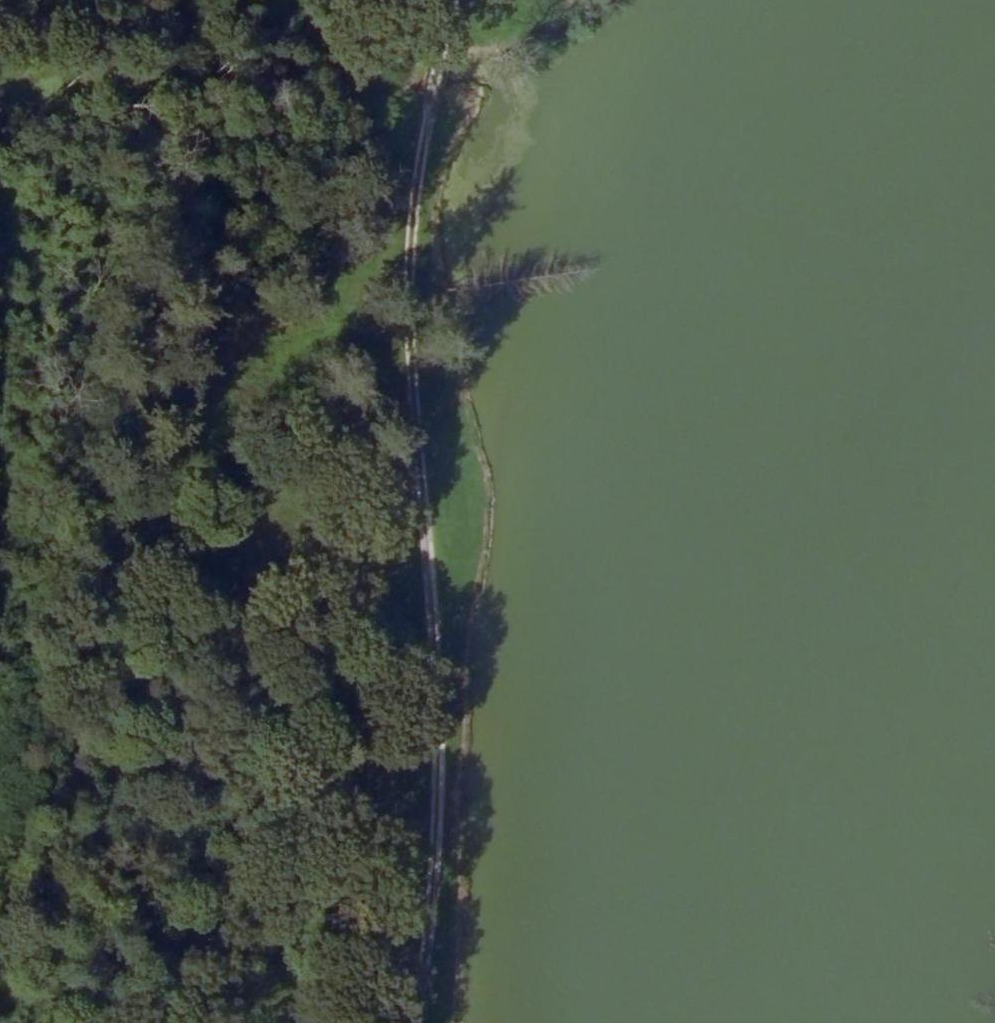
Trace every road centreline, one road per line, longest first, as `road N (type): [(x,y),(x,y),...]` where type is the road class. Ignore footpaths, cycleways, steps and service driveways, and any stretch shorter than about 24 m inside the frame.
road 1 (unclassified): [(448,0),(414,172),(402,330),(436,737),(429,900),(410,1022)]

